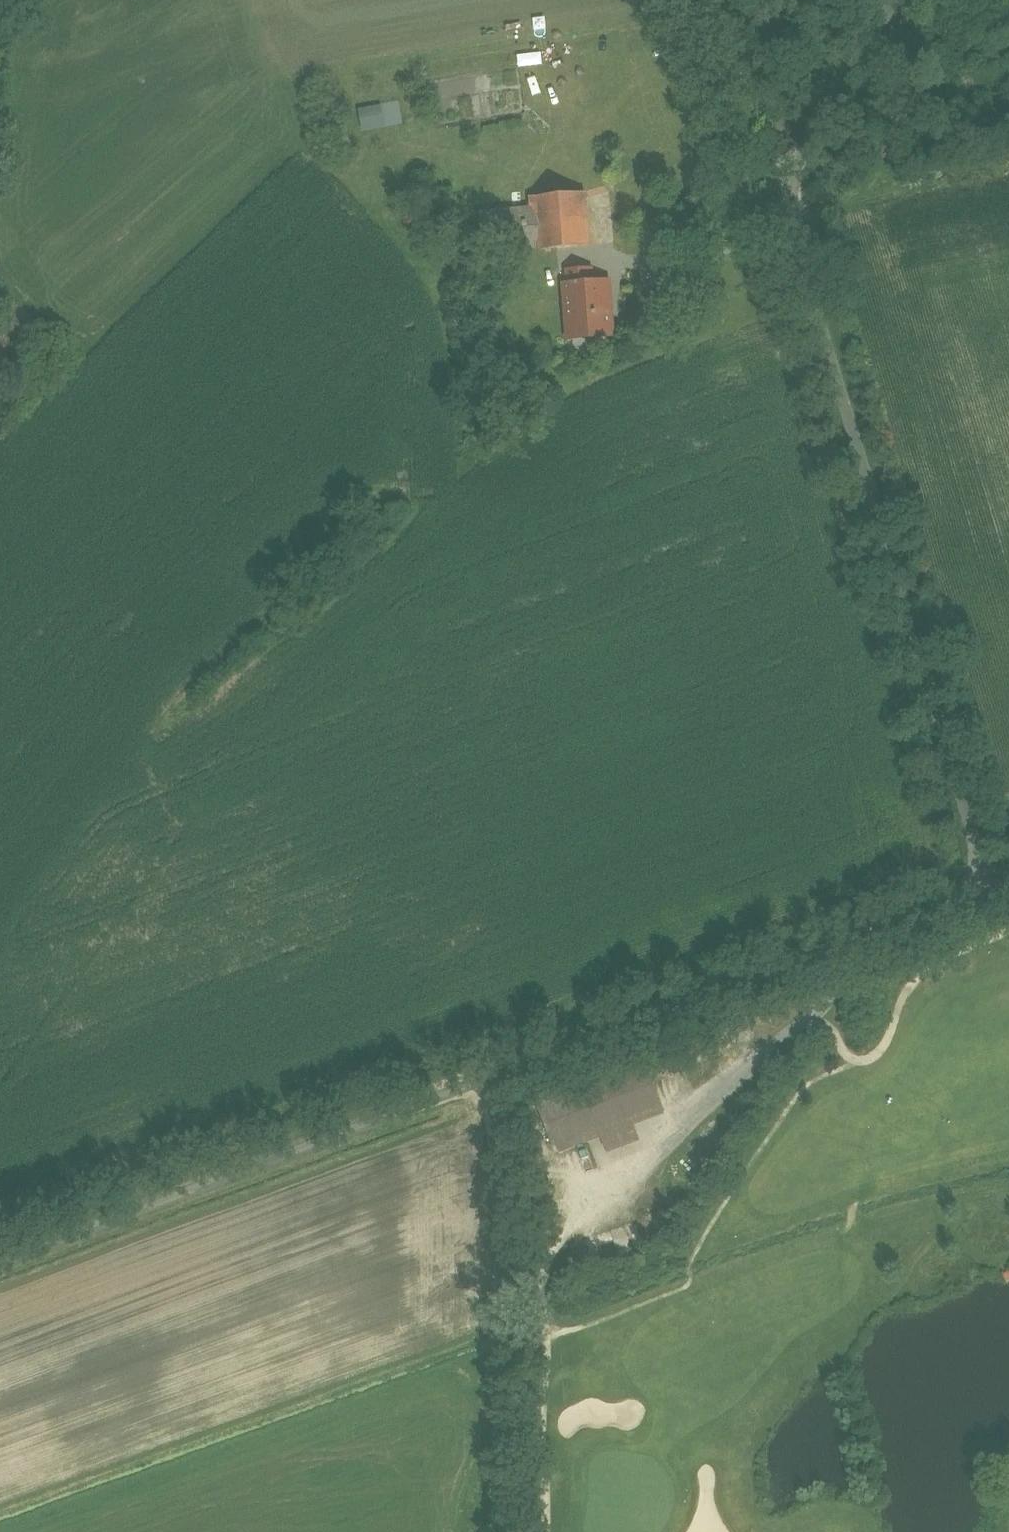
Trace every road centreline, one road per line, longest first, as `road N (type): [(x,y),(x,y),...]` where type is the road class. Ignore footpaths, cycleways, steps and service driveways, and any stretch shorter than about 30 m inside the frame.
road 1 (unclassified): [(0,1263),(494,1083),(987,883)]
road 2 (unclassified): [(987,883),(783,176),(902,0)]
road 3 (track): [(494,1083),(501,1105),(503,1531)]

